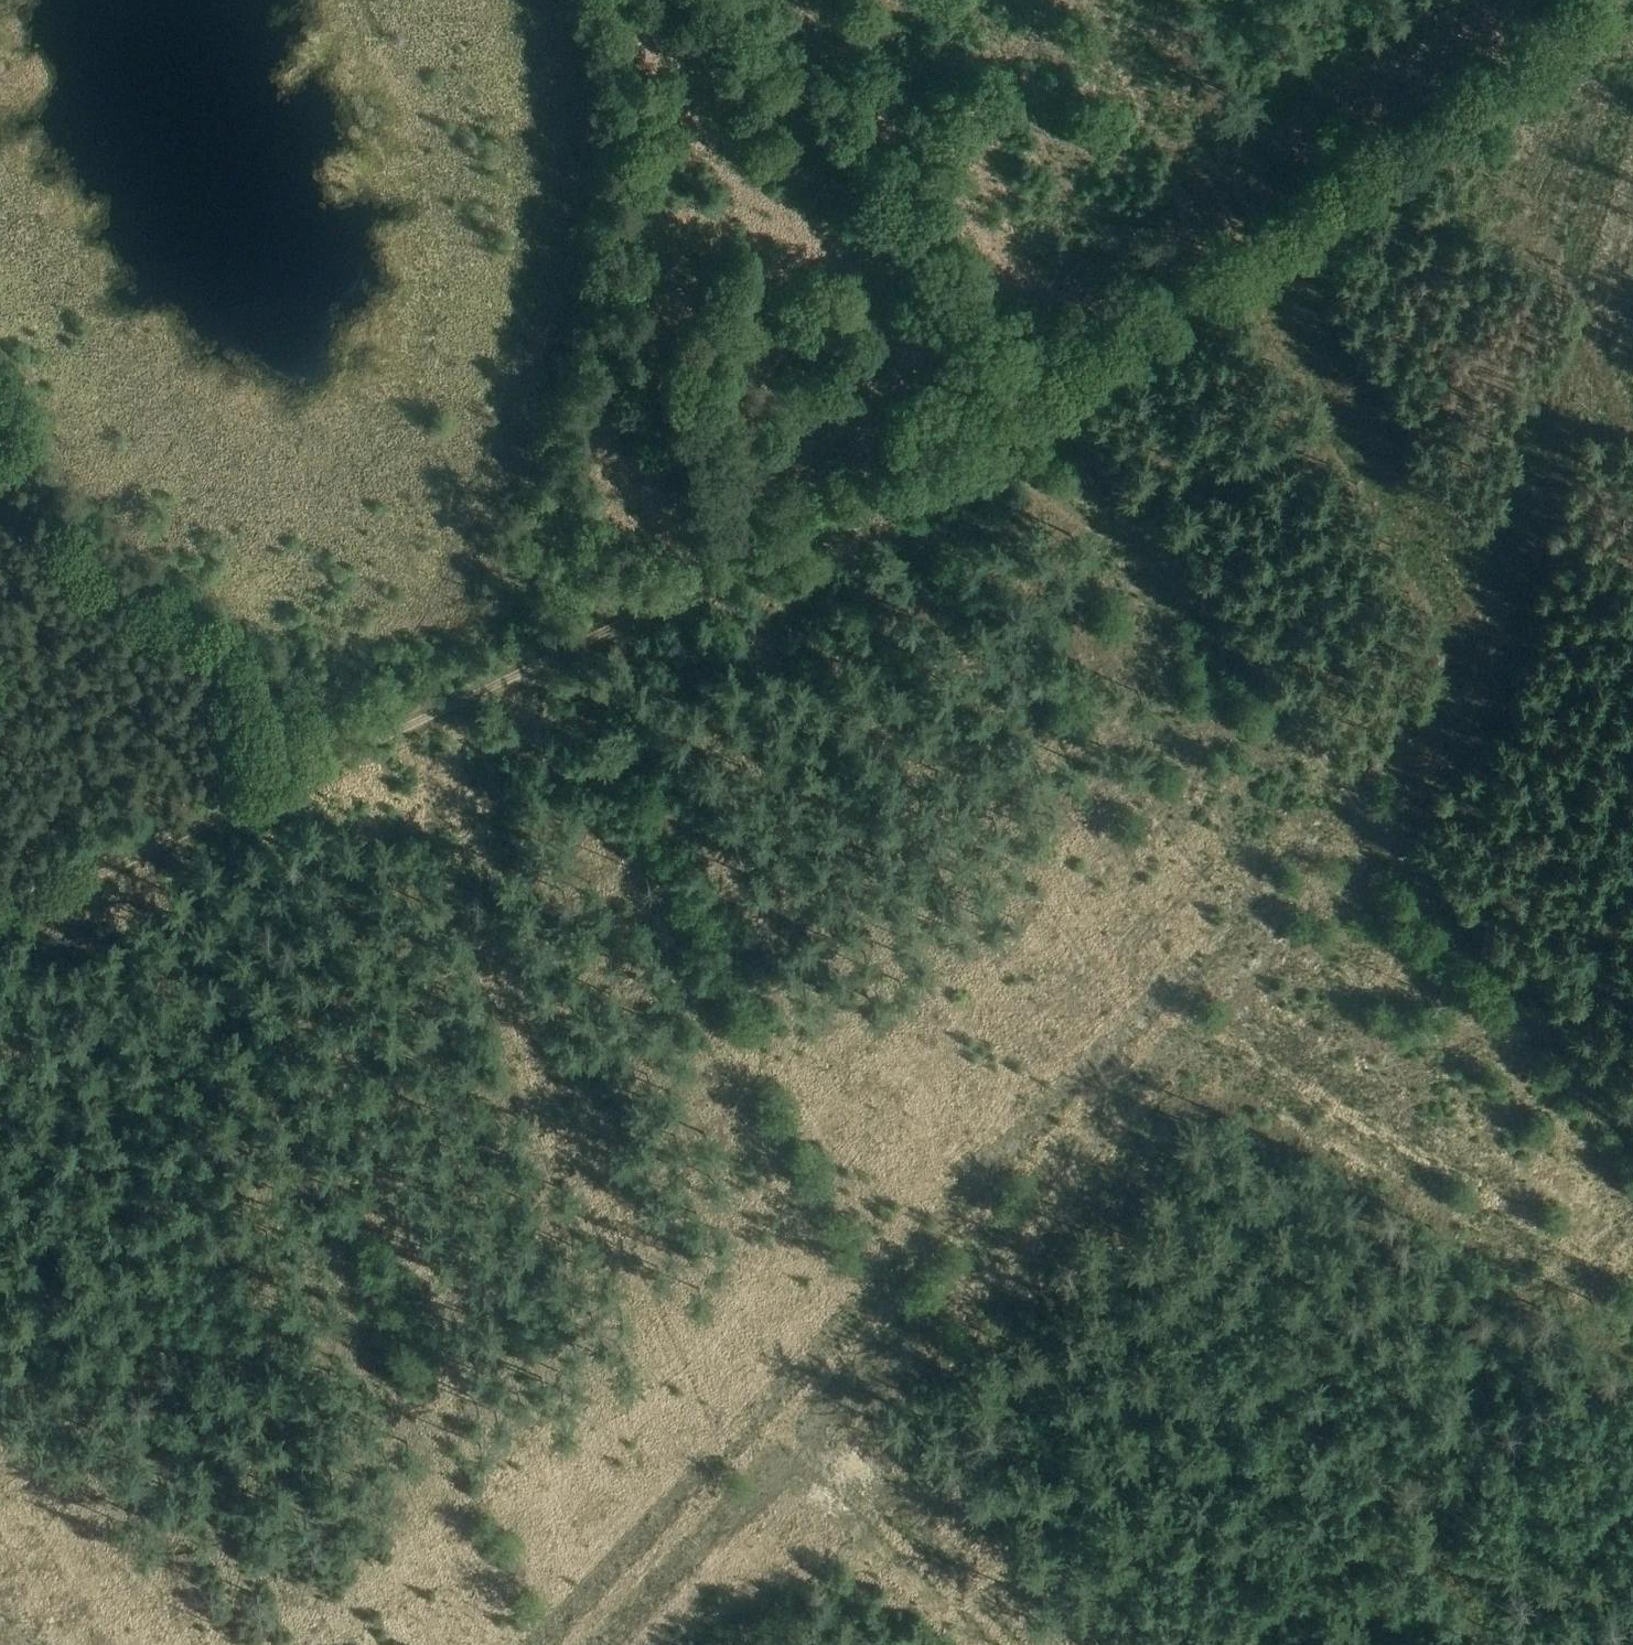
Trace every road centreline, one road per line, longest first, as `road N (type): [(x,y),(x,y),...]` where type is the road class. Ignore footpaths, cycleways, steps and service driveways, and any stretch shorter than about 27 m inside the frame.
road 1 (track): [(1616,0),(1039,412),(285,785),(35,887),(0,893)]
road 2 (track): [(1632,1137),(704,0)]

